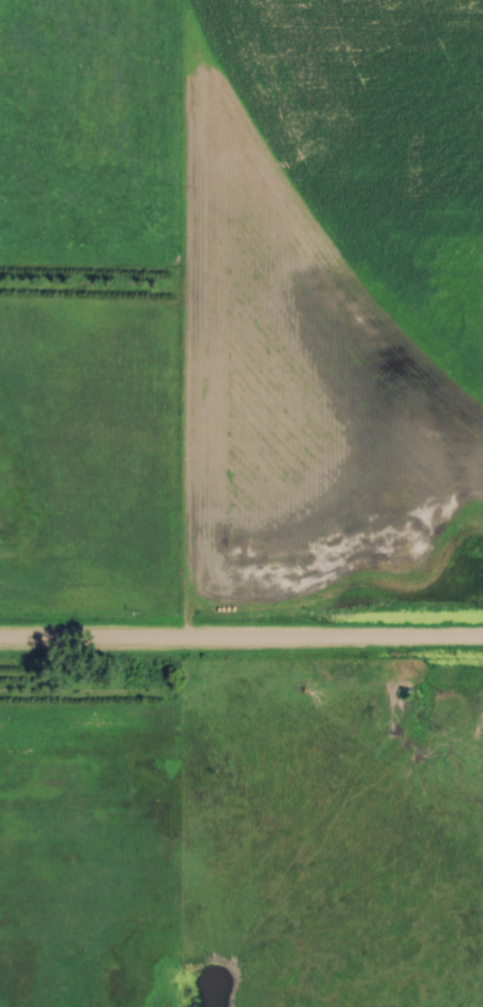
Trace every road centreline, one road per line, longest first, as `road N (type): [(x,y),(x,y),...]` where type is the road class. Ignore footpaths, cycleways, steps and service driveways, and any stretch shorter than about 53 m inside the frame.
road 1 (residential): [(0,642),(482,639)]

